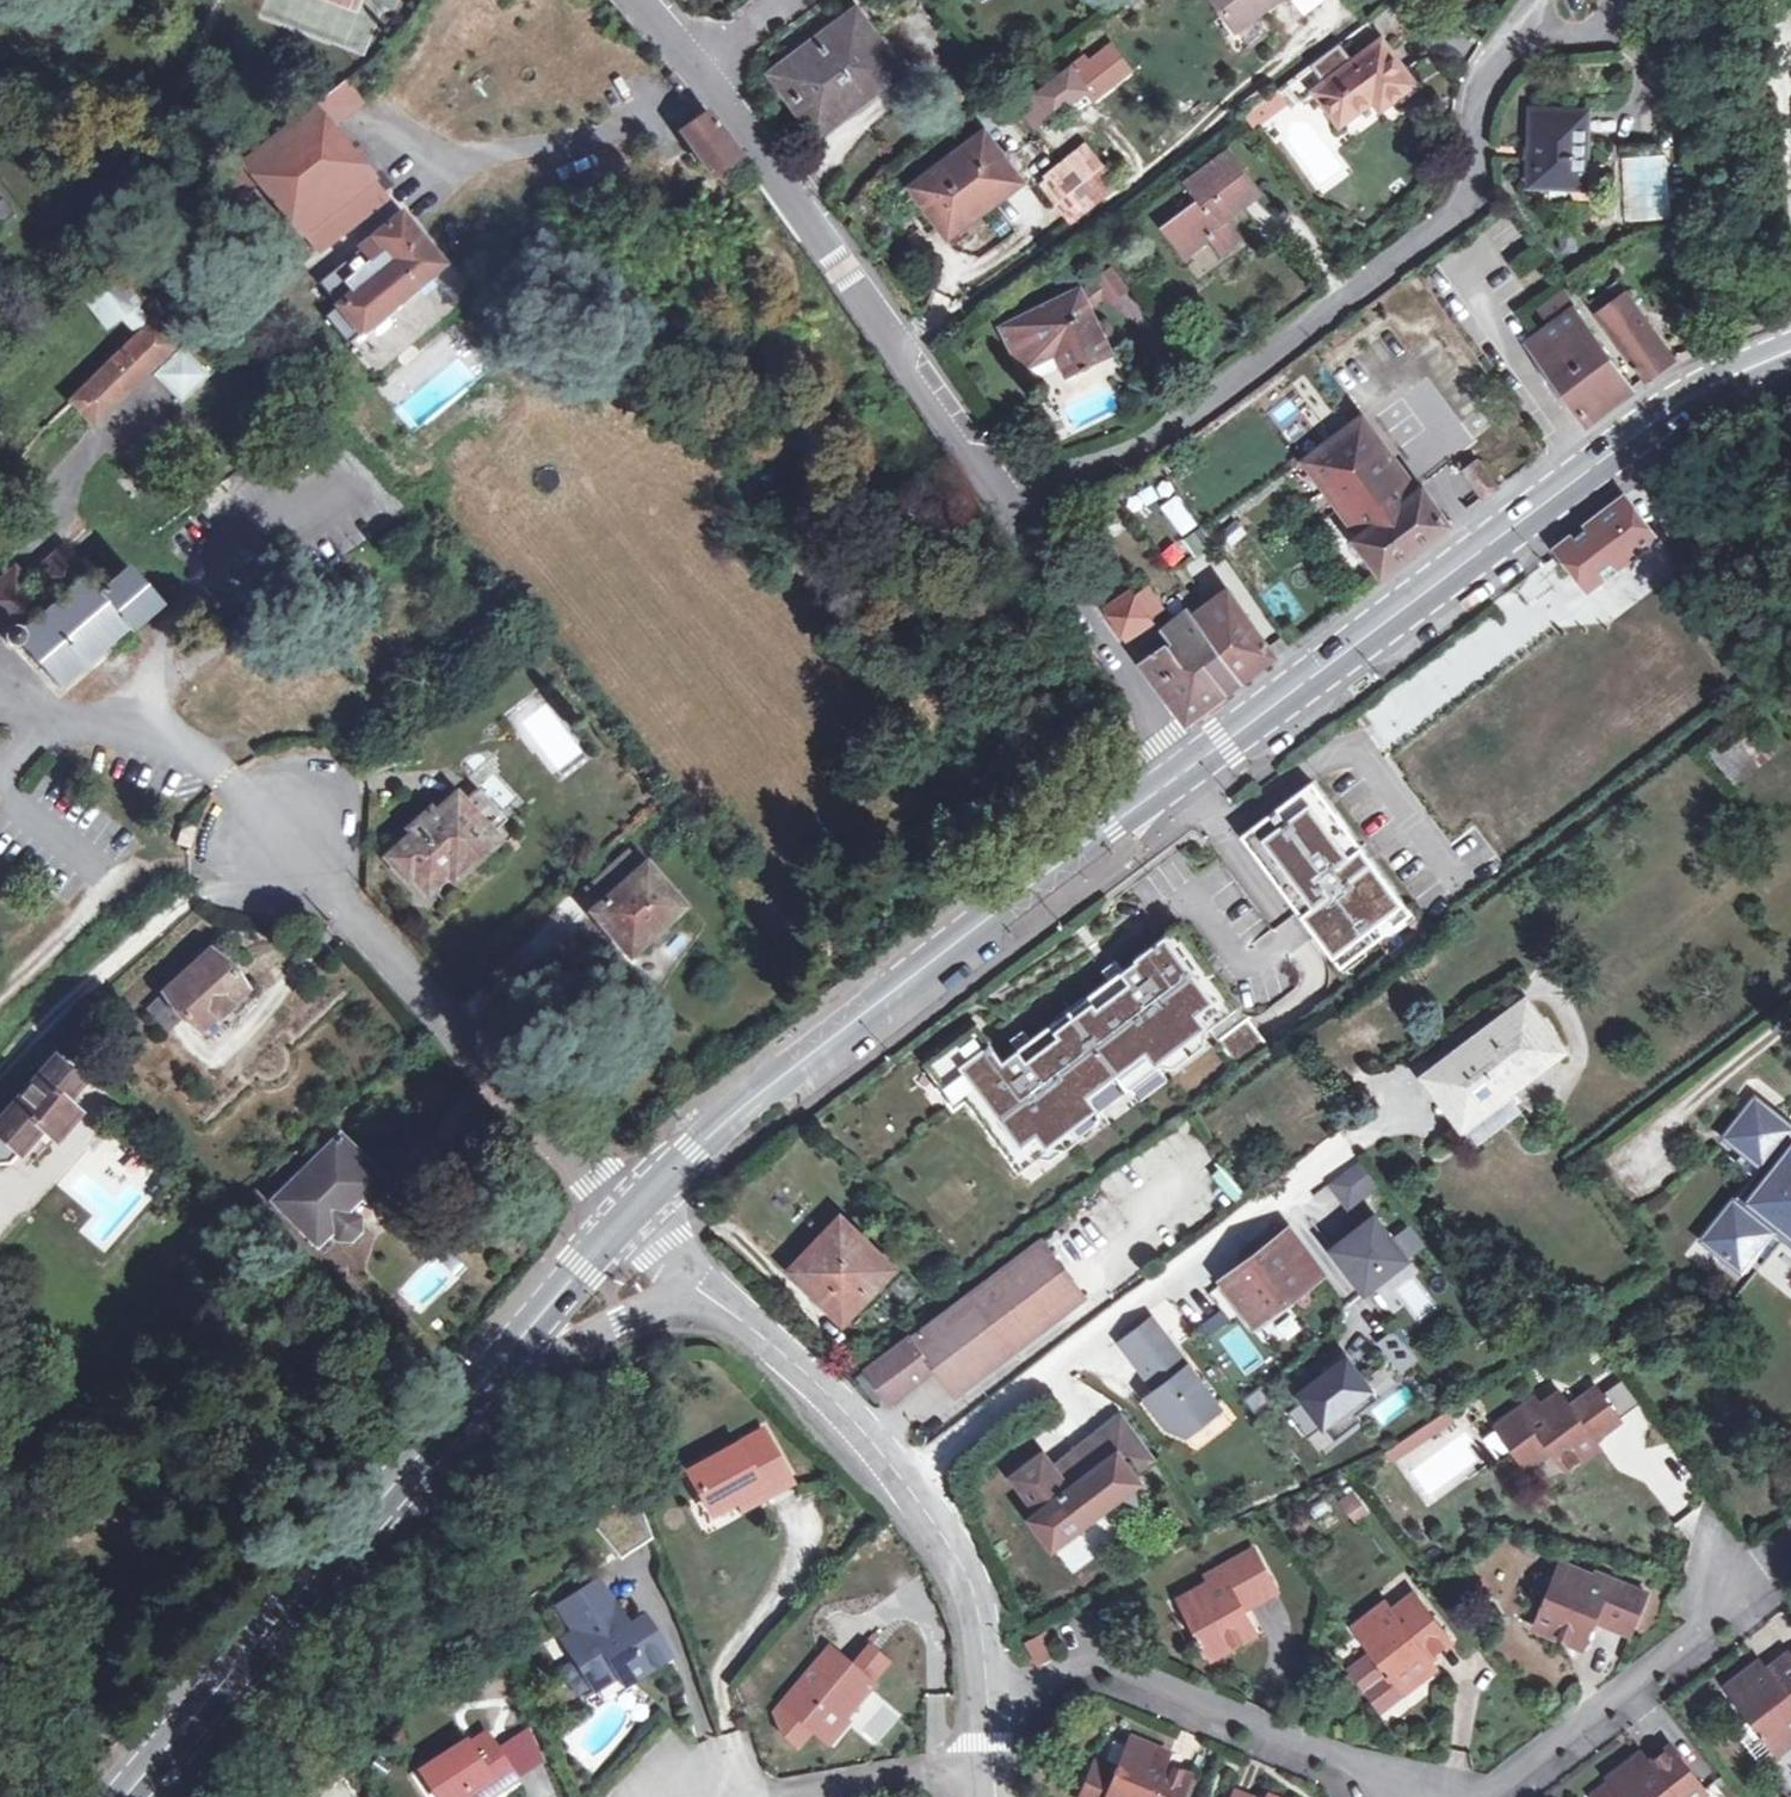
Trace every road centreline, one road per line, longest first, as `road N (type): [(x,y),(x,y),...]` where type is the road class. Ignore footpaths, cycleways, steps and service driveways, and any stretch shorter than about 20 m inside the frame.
road 1 (residential): [(1015,511),(1137,469),(1490,220),(1501,91),(1539,9)]
road 2 (primary): [(1182,779),(1690,395),(1790,350)]
road 3 (primary): [(637,1214),(717,1129),(1182,779)]
road 4 (primary): [(134,1796),(515,1352)]
road 5 (residential): [(1015,511),(697,79)]
road 6 (residential): [(282,840),(637,1214)]
road 7 (residential): [(889,1472),(1270,1178)]
road 8 (residential): [(1790,1538),(1734,1589),(1725,1623),(1475,1796)]
road 9 (residential): [(1365,1796),(1076,1673),(989,1710)]
road 10 (residential): [(1182,779),(1015,511)]
road 11 (residential): [(889,1472),(697,1278)]
road 12 (residential): [(989,1710),(984,1642),(965,1586),(889,1472)]
road 13 (unclassified): [(515,1352),(665,1310),(697,1278)]
road 14 (primary): [(515,1352),(637,1214)]
road 15 (residential): [(836,1796),(997,1784)]
road 16 (track): [(1790,150),(1775,0)]
road 17 (residential): [(1353,1296),(1270,1178)]
road 18 (residential): [(697,79),(800,0)]

